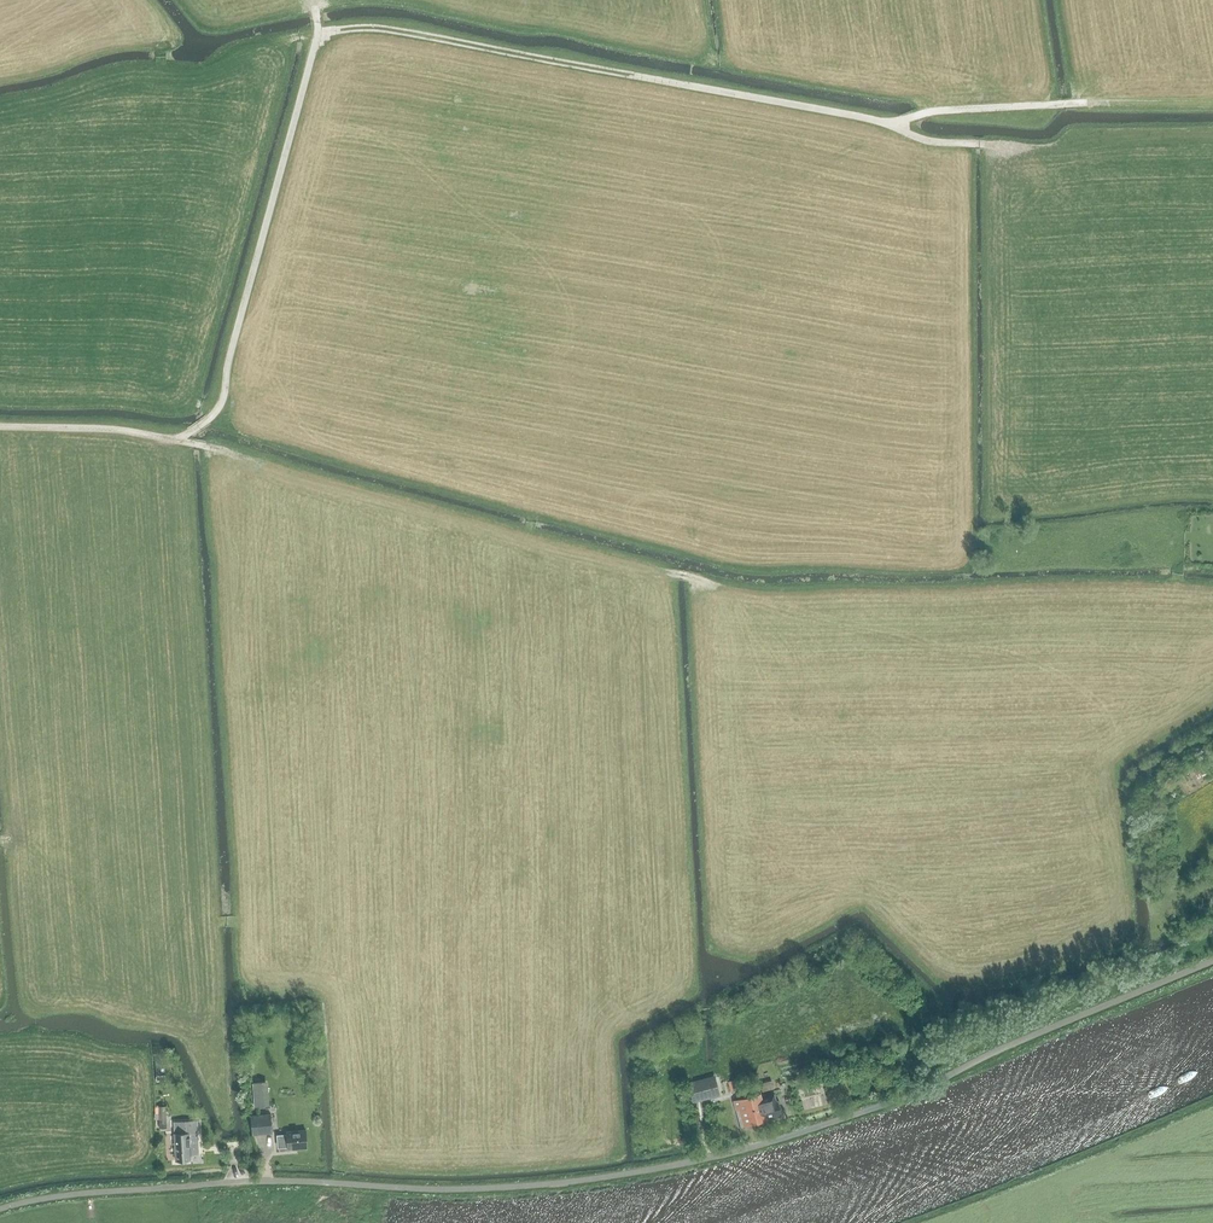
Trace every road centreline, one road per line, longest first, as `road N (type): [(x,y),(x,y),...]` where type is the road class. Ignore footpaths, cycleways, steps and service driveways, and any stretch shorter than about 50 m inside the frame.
road 1 (unclassified): [(1212,961),(888,1104),(708,1158),(534,1185),(240,1182),(0,1209)]
road 2 (track): [(318,32),(382,28),(869,119),(929,141),(1000,146)]
road 3 (track): [(314,1),(318,38),(224,398),(210,419),(175,440)]
road 4 (track): [(884,123),(948,110),(1212,101)]
road 5 (track): [(214,448),(113,429),(0,426)]

